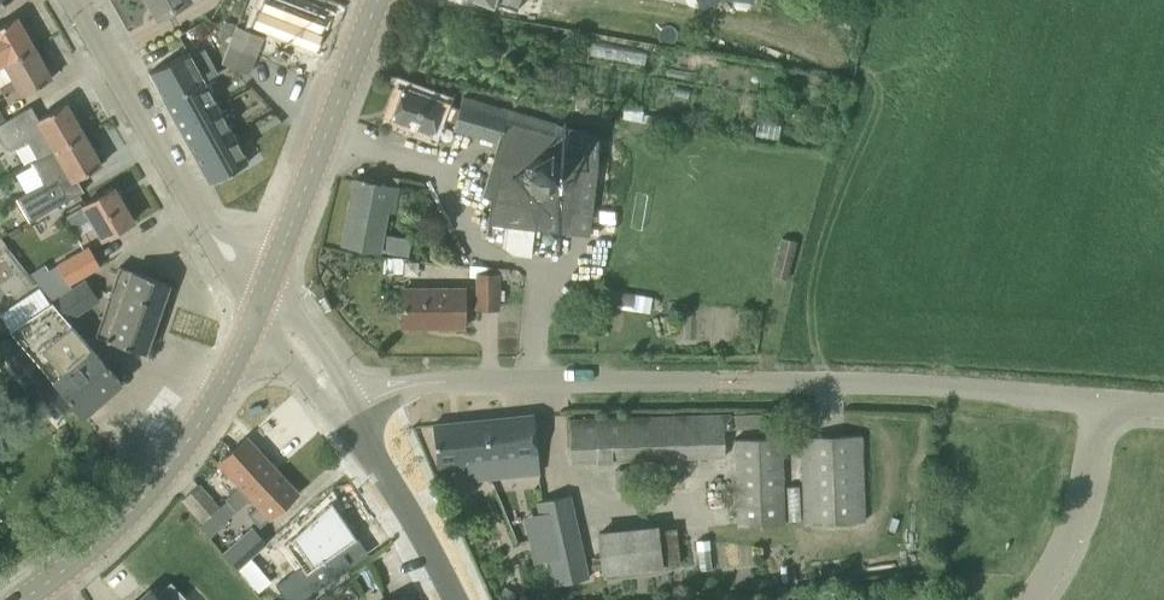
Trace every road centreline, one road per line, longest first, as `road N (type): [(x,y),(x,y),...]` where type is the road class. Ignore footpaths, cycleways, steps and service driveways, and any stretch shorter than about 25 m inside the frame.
road 1 (tertiary): [(21,599),(83,555),(156,482),(215,398),(255,312)]
road 2 (unclassified): [(345,413),(421,383),(712,381)]
road 3 (unclassified): [(753,381),(1097,401)]
road 4 (tertiary): [(269,278),(376,0)]
road 5 (residential): [(203,220),(76,0)]
road 6 (tertiary): [(456,599),(345,413)]
road 7 (unclassified): [(1030,599),(1071,531),(1097,401)]
road 8 (tertiary): [(345,413),(330,372),(269,278)]
road 9 (tertiary): [(255,312),(345,413)]

